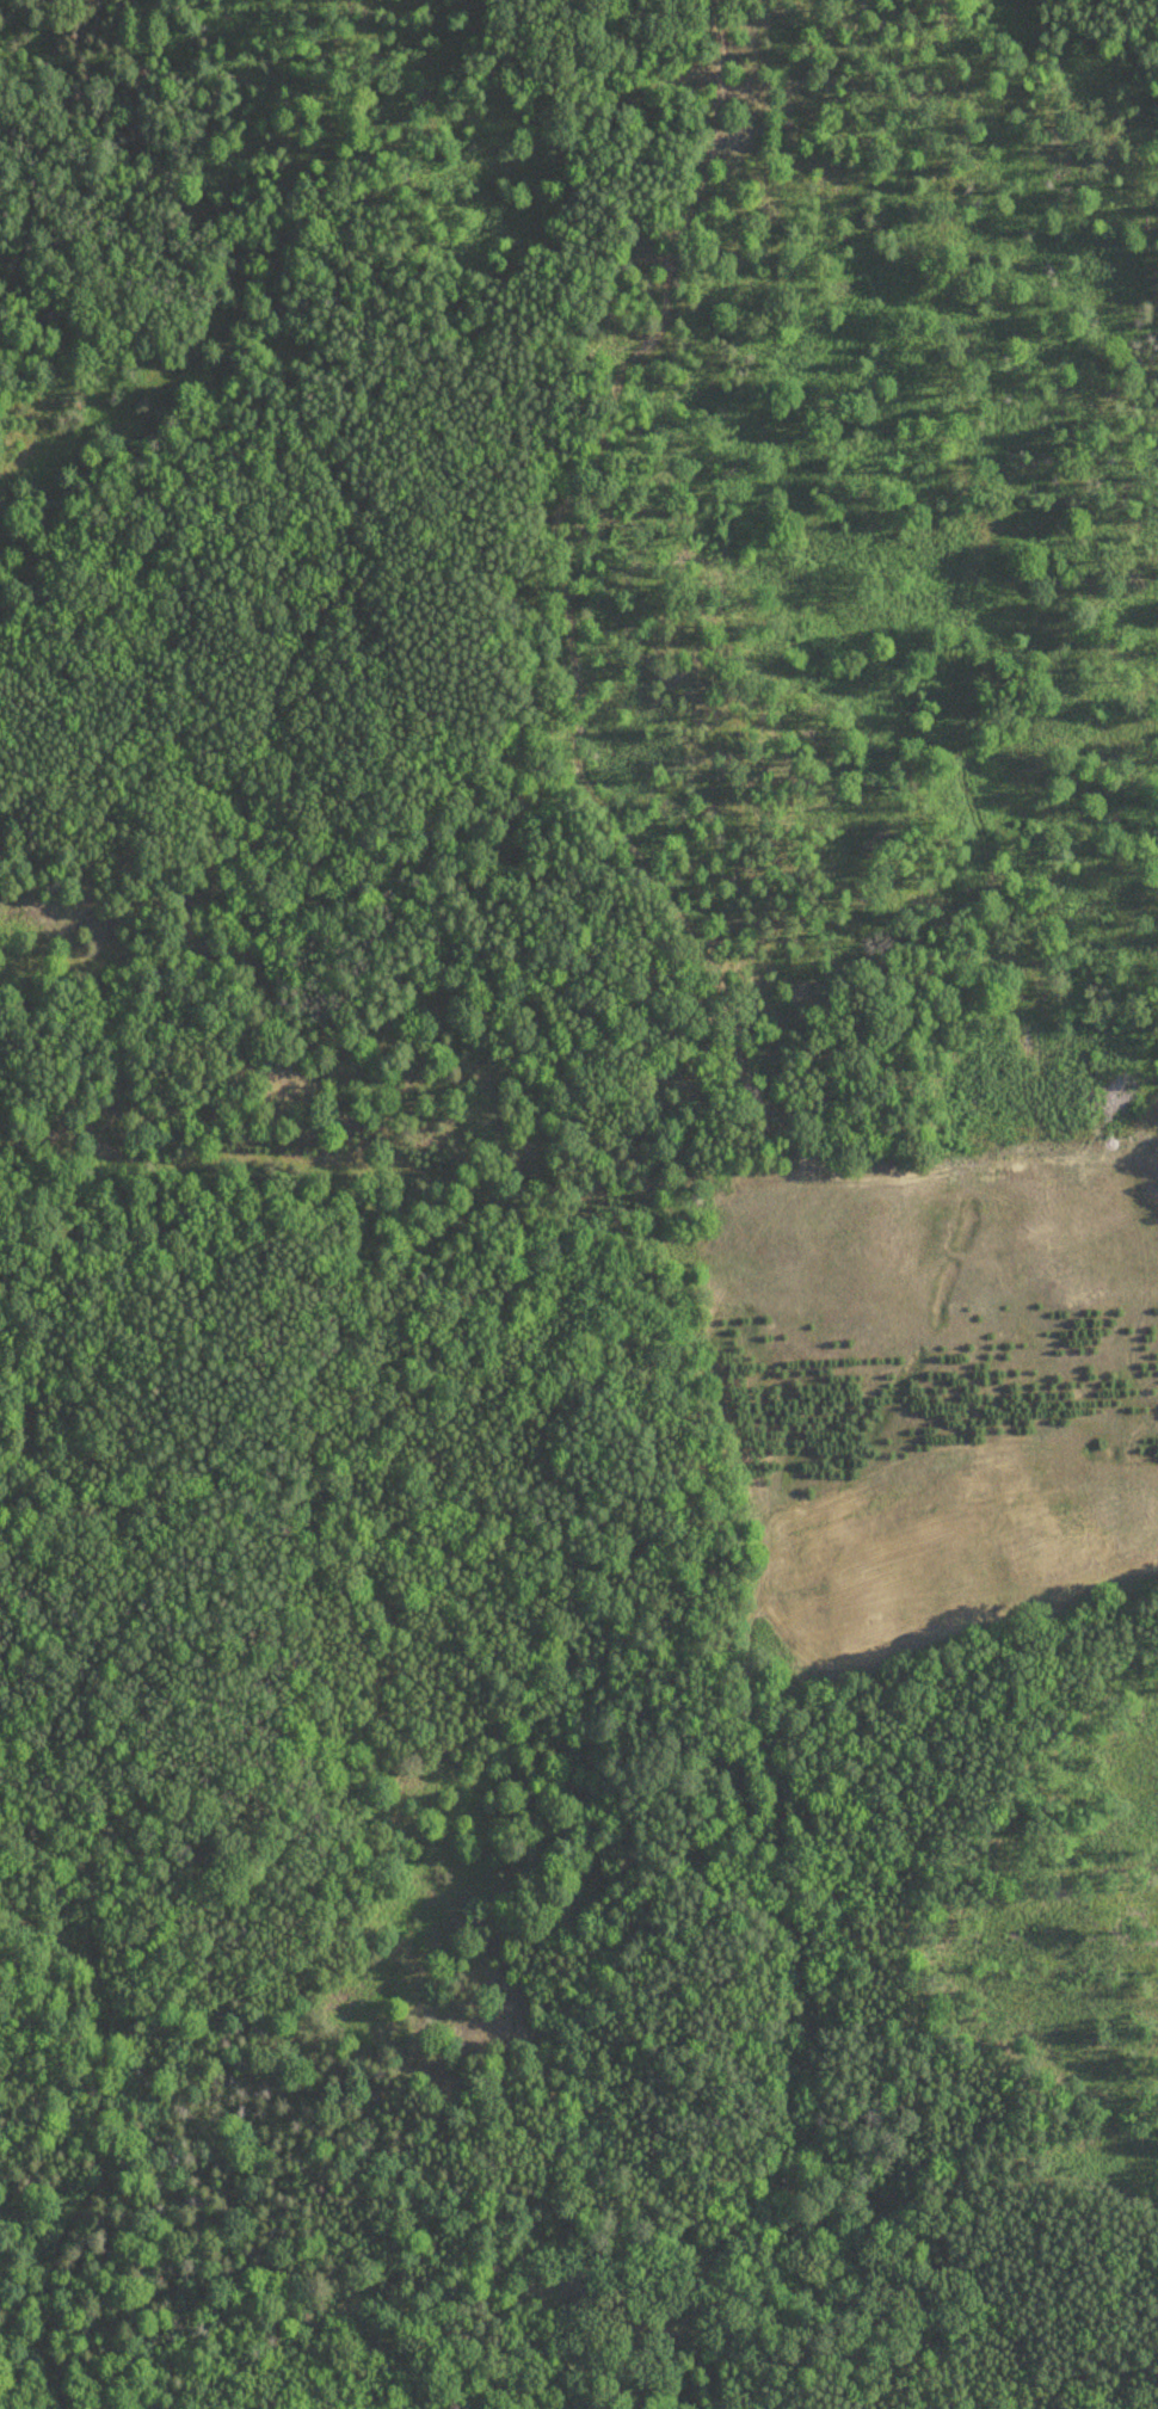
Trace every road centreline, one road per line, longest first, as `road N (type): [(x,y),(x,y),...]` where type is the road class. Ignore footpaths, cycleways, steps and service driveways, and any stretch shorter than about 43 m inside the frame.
road 1 (track): [(719,0),(726,53),(706,168),(666,252),(659,327),(628,368),(598,468),(574,498),(555,546),(574,627),(579,776),(624,822),(713,971),(749,1091),(831,1177),(1095,1154),(1157,1159)]

